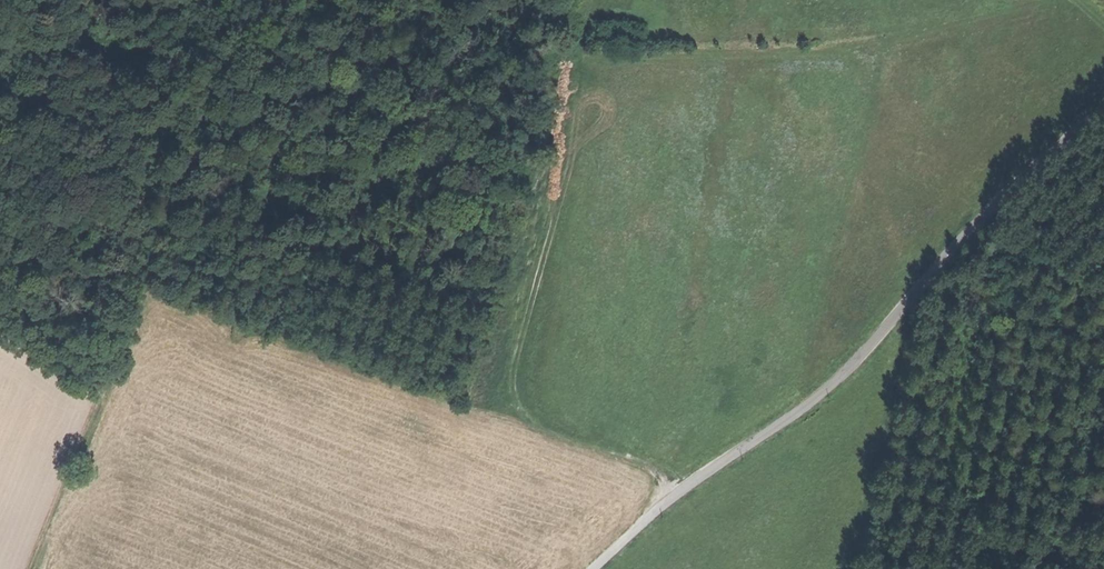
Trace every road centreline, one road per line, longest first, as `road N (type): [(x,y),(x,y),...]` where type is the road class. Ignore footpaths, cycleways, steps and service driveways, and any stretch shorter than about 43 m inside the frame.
road 1 (unclassified): [(1103,109),(974,223),(819,388),(674,490),(590,568)]
road 2 (track): [(568,67),(495,382),(498,404),(514,423),(645,468),(674,490)]
road 3 (track): [(32,568),(134,329)]

